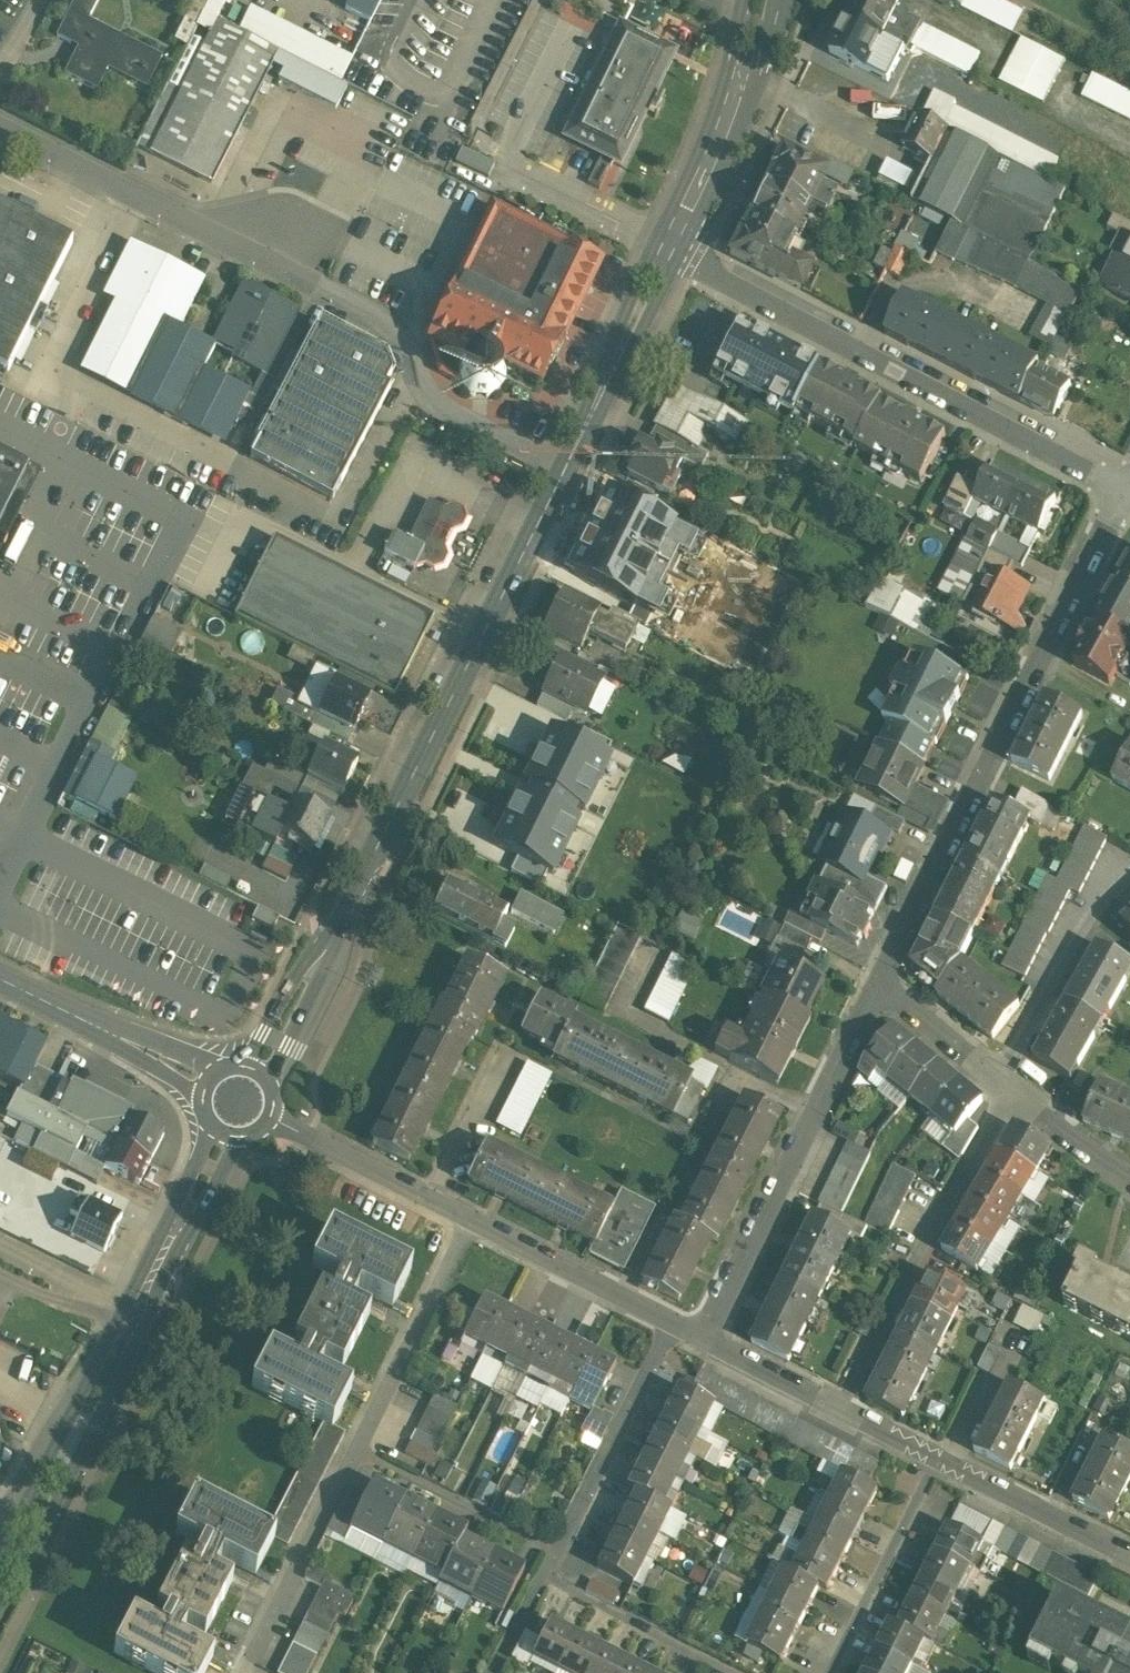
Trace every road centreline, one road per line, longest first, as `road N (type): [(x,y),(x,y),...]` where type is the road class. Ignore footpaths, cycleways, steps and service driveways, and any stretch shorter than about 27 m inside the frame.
road 1 (residential): [(563,471),(447,414),(384,315),(0,123)]
road 2 (secondary): [(563,471),(257,1070)]
road 3 (residential): [(881,980),(1124,487)]
road 4 (residential): [(1124,487),(670,248)]
road 5 (residential): [(471,1220),(243,1672)]
road 6 (secondary): [(0,1582),(224,1134)]
road 7 (residential): [(698,1337),(881,980)]
road 8 (residential): [(698,1337),(948,1466)]
road 9 (secondary): [(761,0),(717,135),(670,248)]
road 10 (residential): [(471,1220),(698,1337)]
road 11 (residential): [(1129,873),(1098,903),(998,1084)]
road 12 (secondary): [(670,248),(563,471)]
road 13 (residential): [(208,1081),(0,979)]
road 14 (residential): [(948,1466),(1129,1557)]
road 15 (residential): [(270,1119),(428,1198)]
road 16 (residential): [(428,1198),(507,1047)]
road 17 (residential): [(998,1084),(1129,1180)]
road 18 (residential): [(881,980),(998,1084)]
road 19 (residential): [(1014,1329),(948,1466)]

